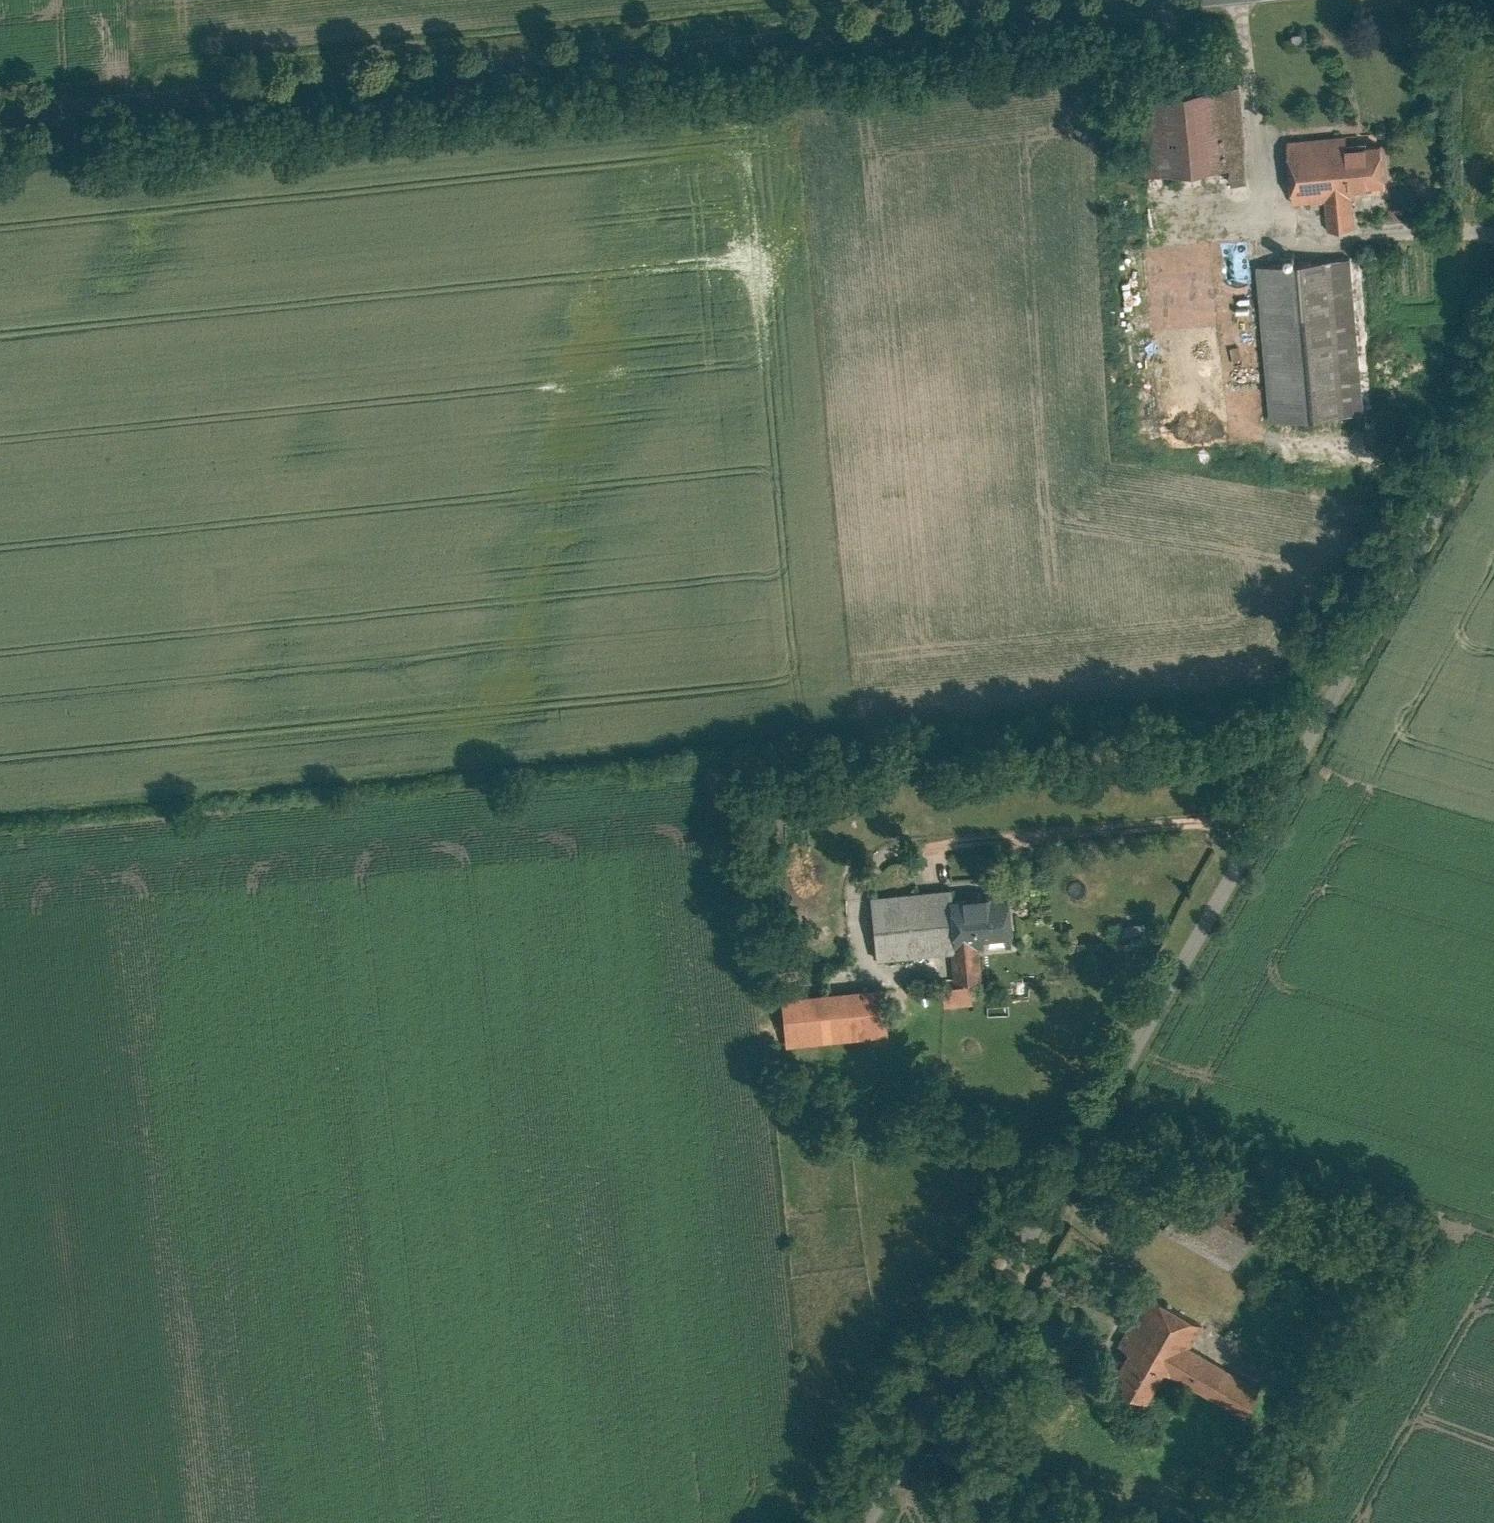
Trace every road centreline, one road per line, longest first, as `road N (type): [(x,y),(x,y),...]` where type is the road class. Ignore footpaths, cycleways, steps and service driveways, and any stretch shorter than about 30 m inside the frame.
road 1 (tertiary): [(1173,0),(0,113)]

